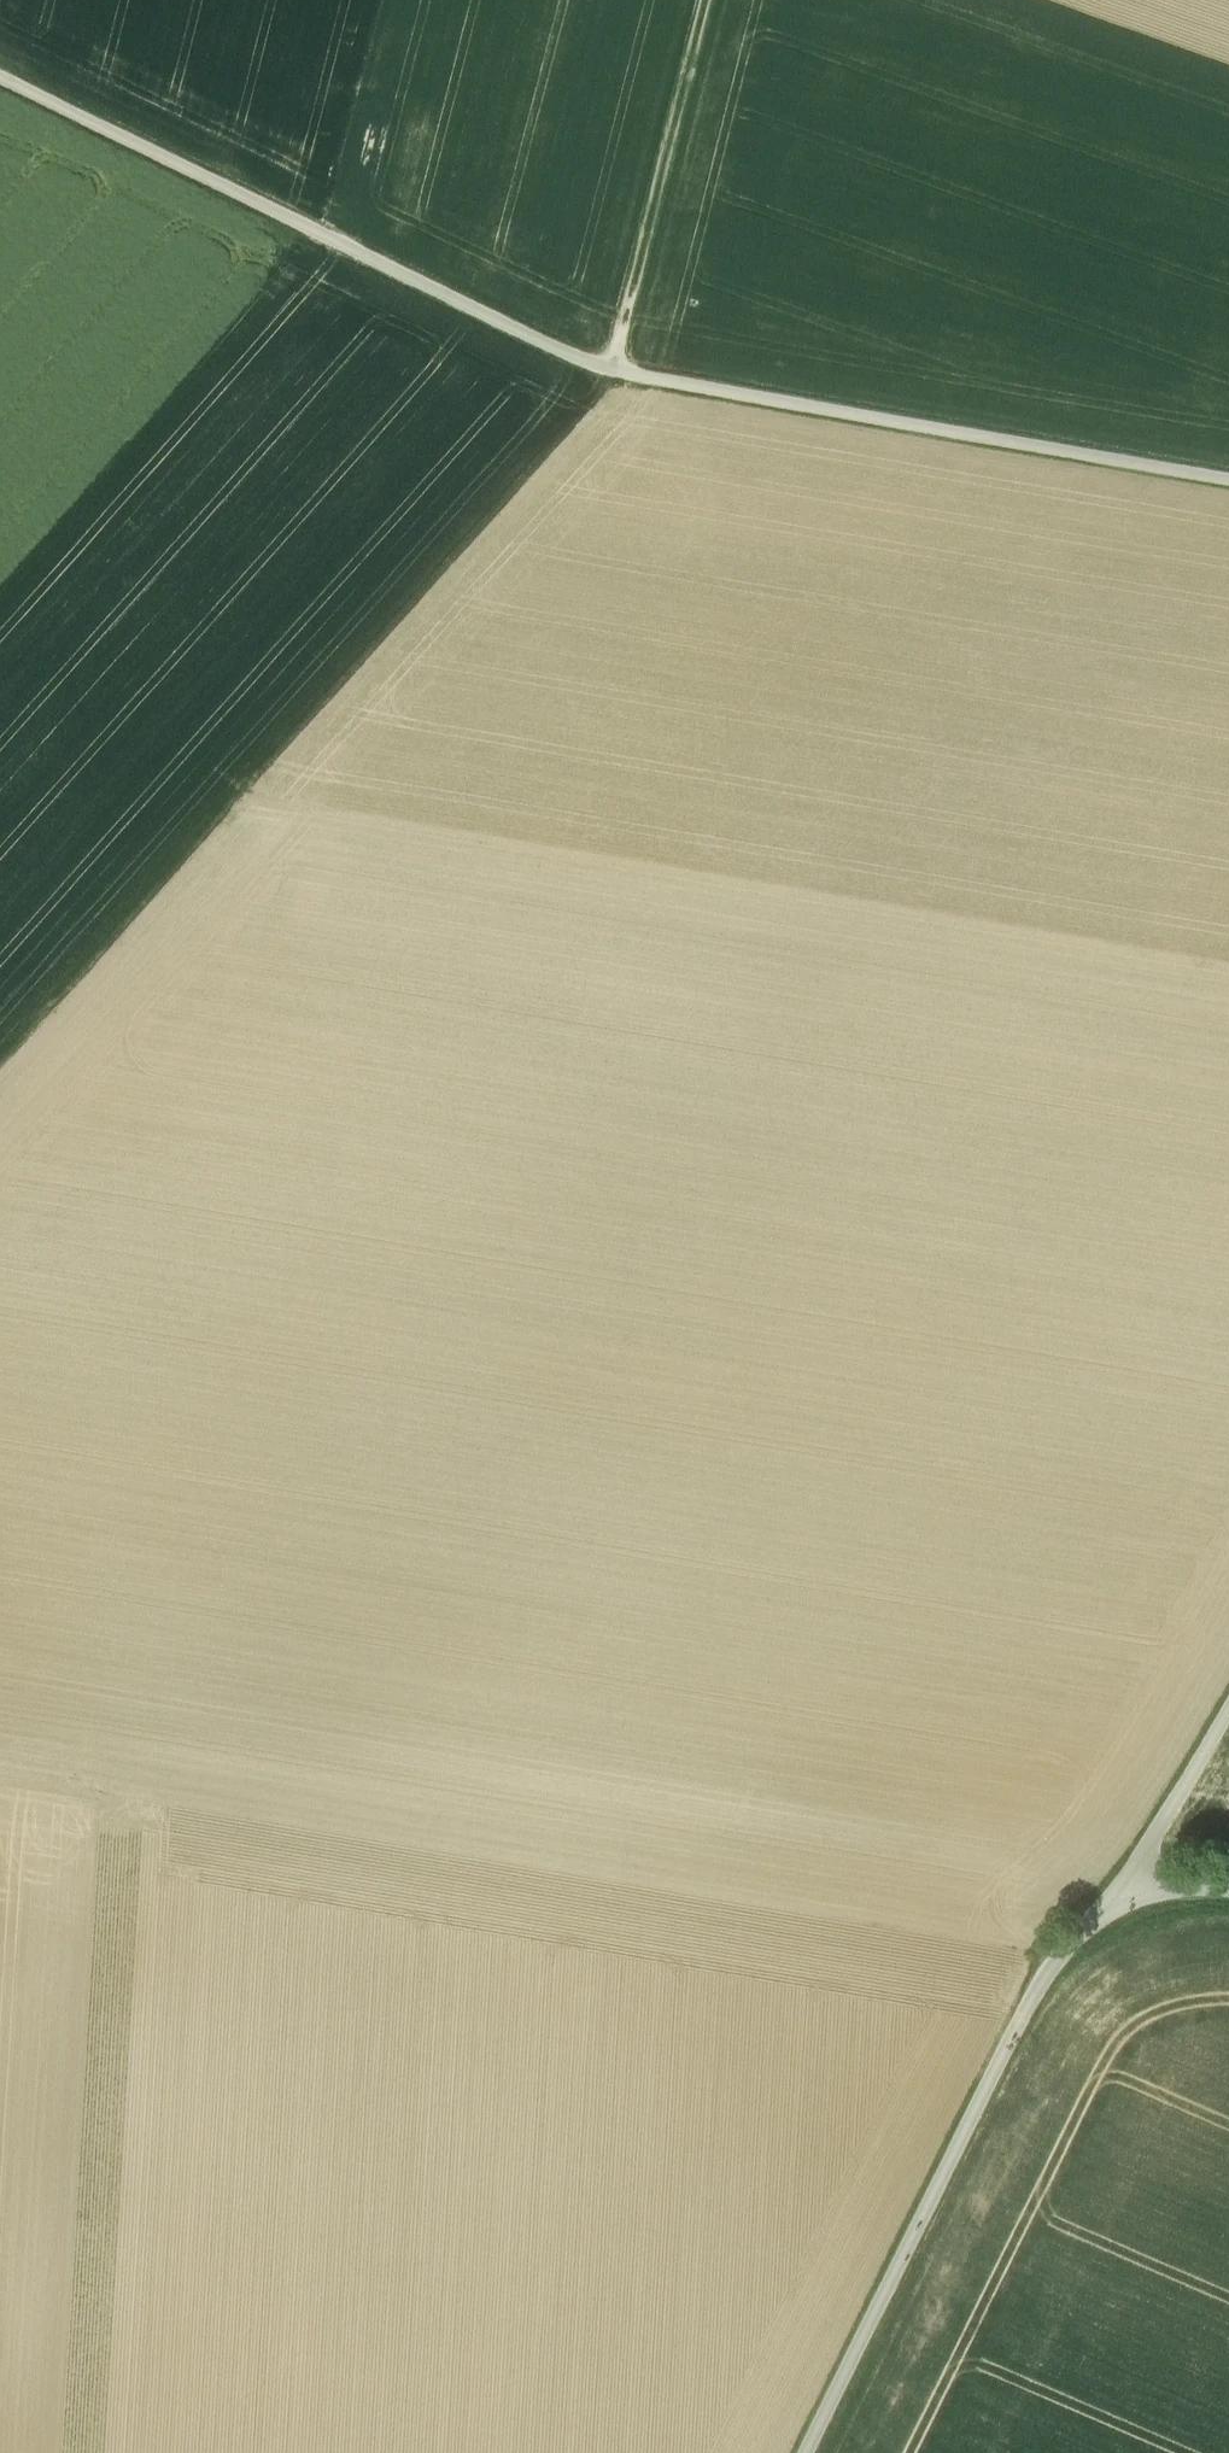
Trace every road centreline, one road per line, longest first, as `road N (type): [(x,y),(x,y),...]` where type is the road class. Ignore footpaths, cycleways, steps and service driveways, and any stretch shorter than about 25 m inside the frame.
road 1 (track): [(0,77),(612,371),(1228,482)]
road 2 (track): [(805,2452),(1045,1969),(1092,1918),(1140,1891)]
road 3 (track): [(709,0),(612,371)]
road 4 (track): [(1228,1714),(1146,1853),(1140,1891)]

